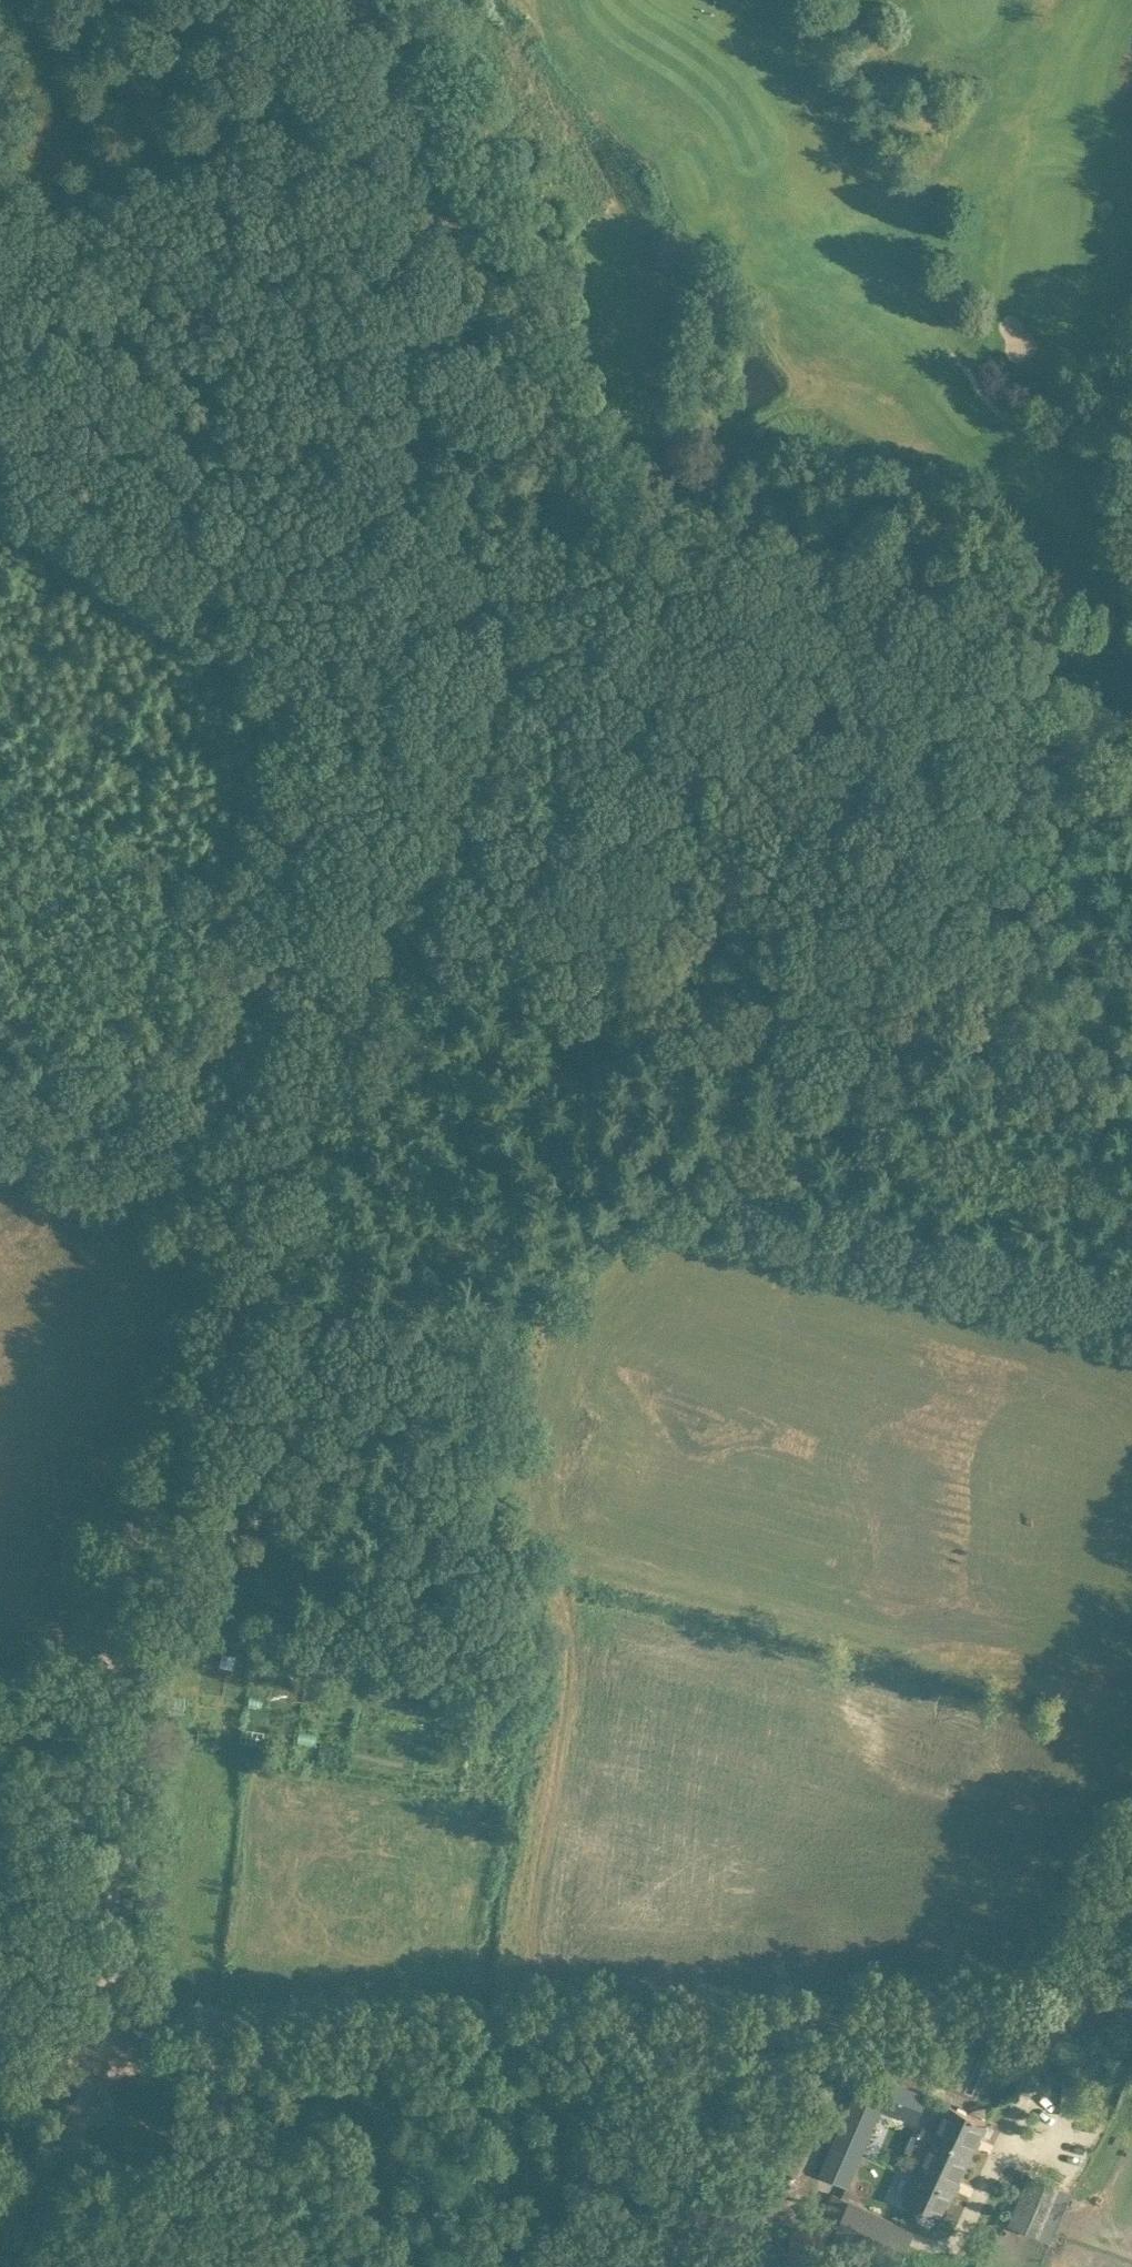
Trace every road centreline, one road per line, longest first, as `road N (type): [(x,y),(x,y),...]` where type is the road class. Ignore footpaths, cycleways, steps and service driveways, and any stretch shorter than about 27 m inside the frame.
road 1 (unclassified): [(104,2062),(115,1657),(129,1554),(559,552),(563,486),(549,434),(367,0)]
road 2 (track): [(104,2062),(1131,2011)]
road 3 (track): [(49,2164),(305,2266)]
road 4 (track): [(0,2233),(98,2095),(104,2062)]

